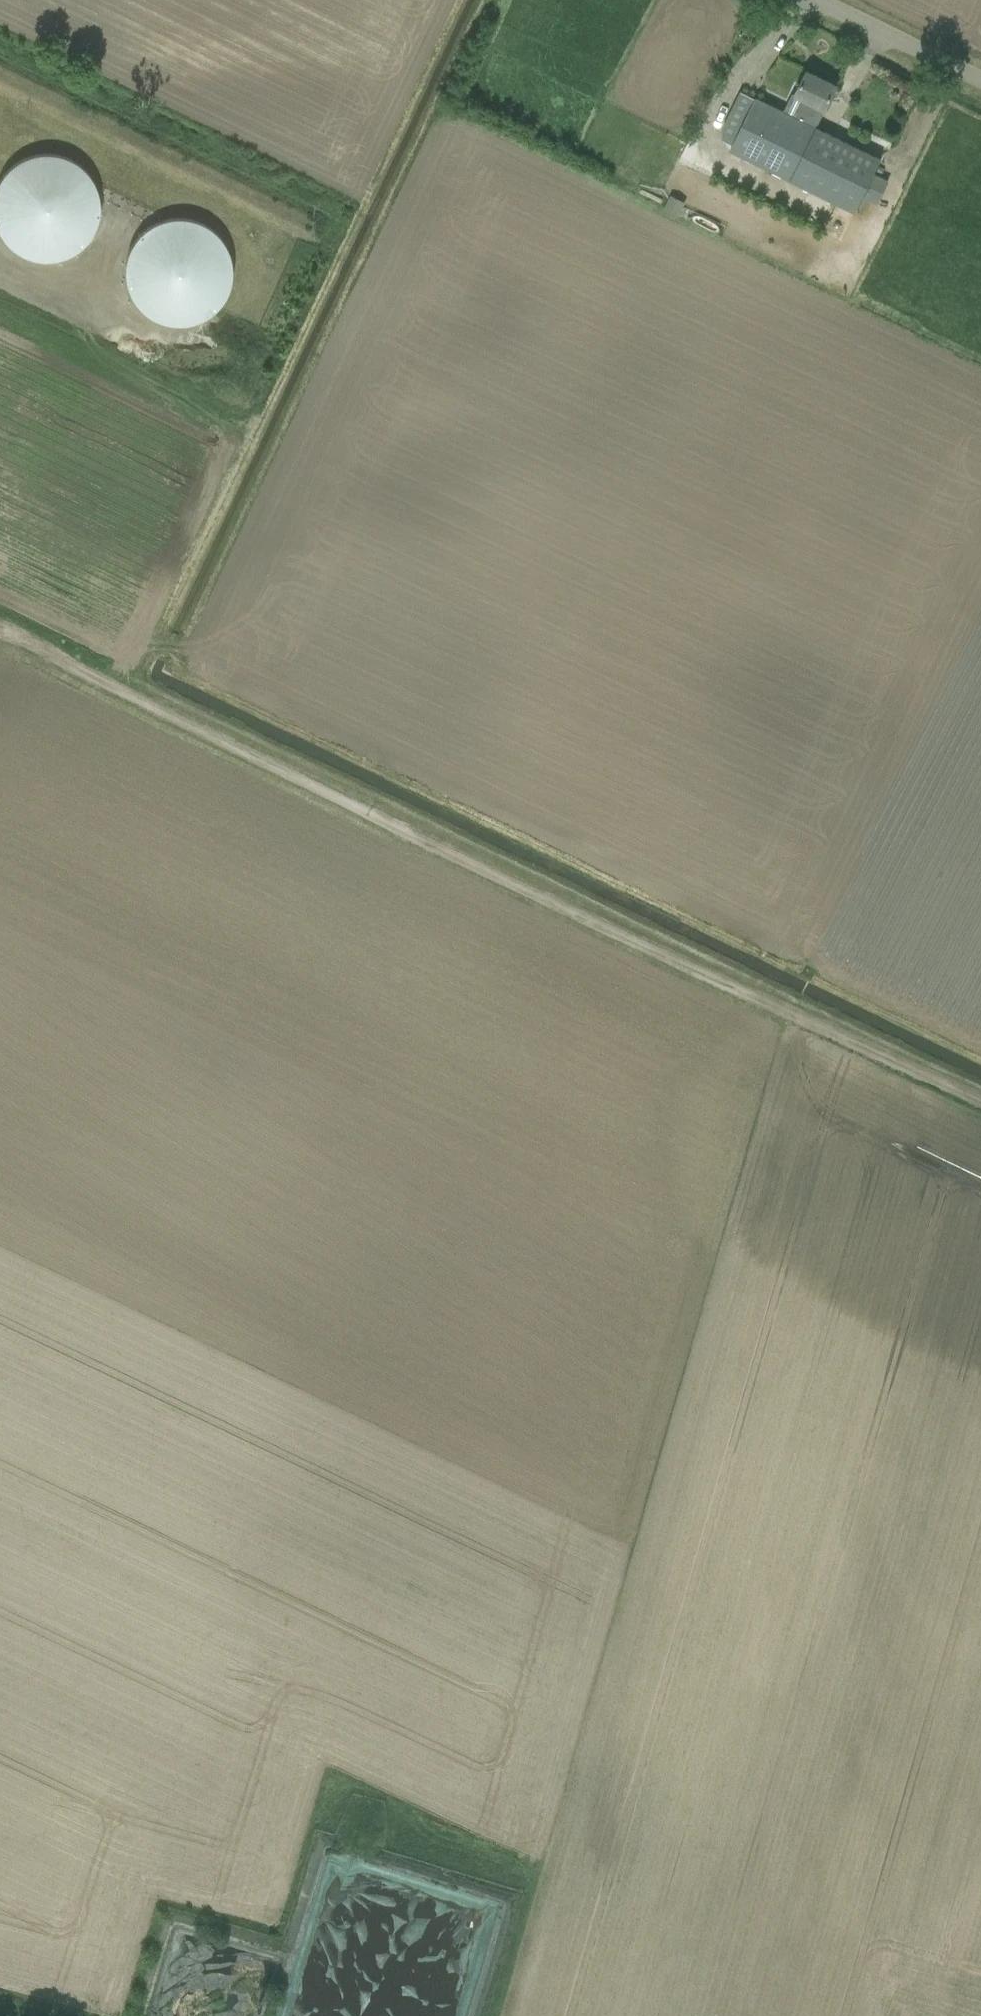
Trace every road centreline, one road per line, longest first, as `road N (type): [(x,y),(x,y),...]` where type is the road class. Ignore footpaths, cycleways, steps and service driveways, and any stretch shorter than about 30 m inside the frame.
road 1 (track): [(980,1101),(128,696)]
road 2 (track): [(128,696),(317,293)]
road 3 (unclassified): [(980,74),(827,0)]
road 4 (track): [(128,696),(0,635)]

